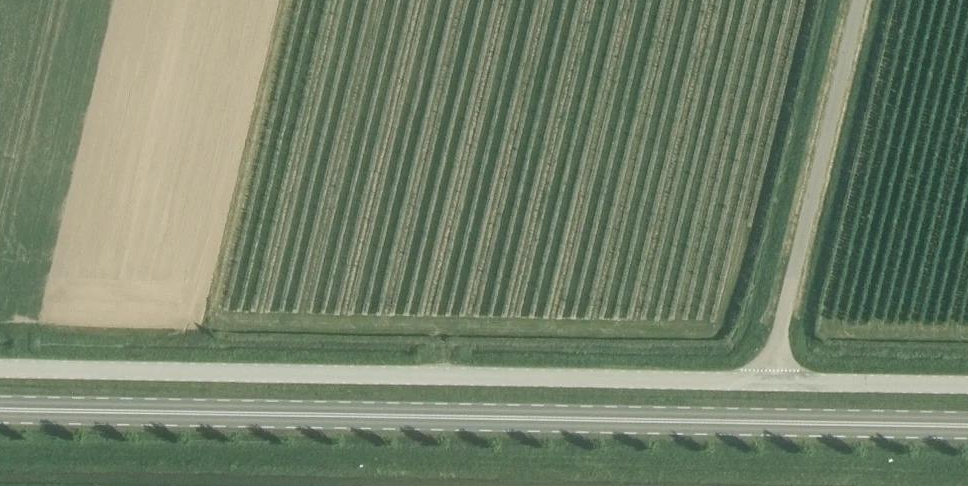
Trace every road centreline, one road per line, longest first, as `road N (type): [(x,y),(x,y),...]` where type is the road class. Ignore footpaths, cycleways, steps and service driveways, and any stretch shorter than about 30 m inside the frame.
road 1 (primary): [(967,421),(0,407)]
road 2 (unclassified): [(768,384),(0,366)]
road 3 (unclassified): [(768,384),(858,0)]
road 4 (unclassified): [(768,384),(967,386)]

